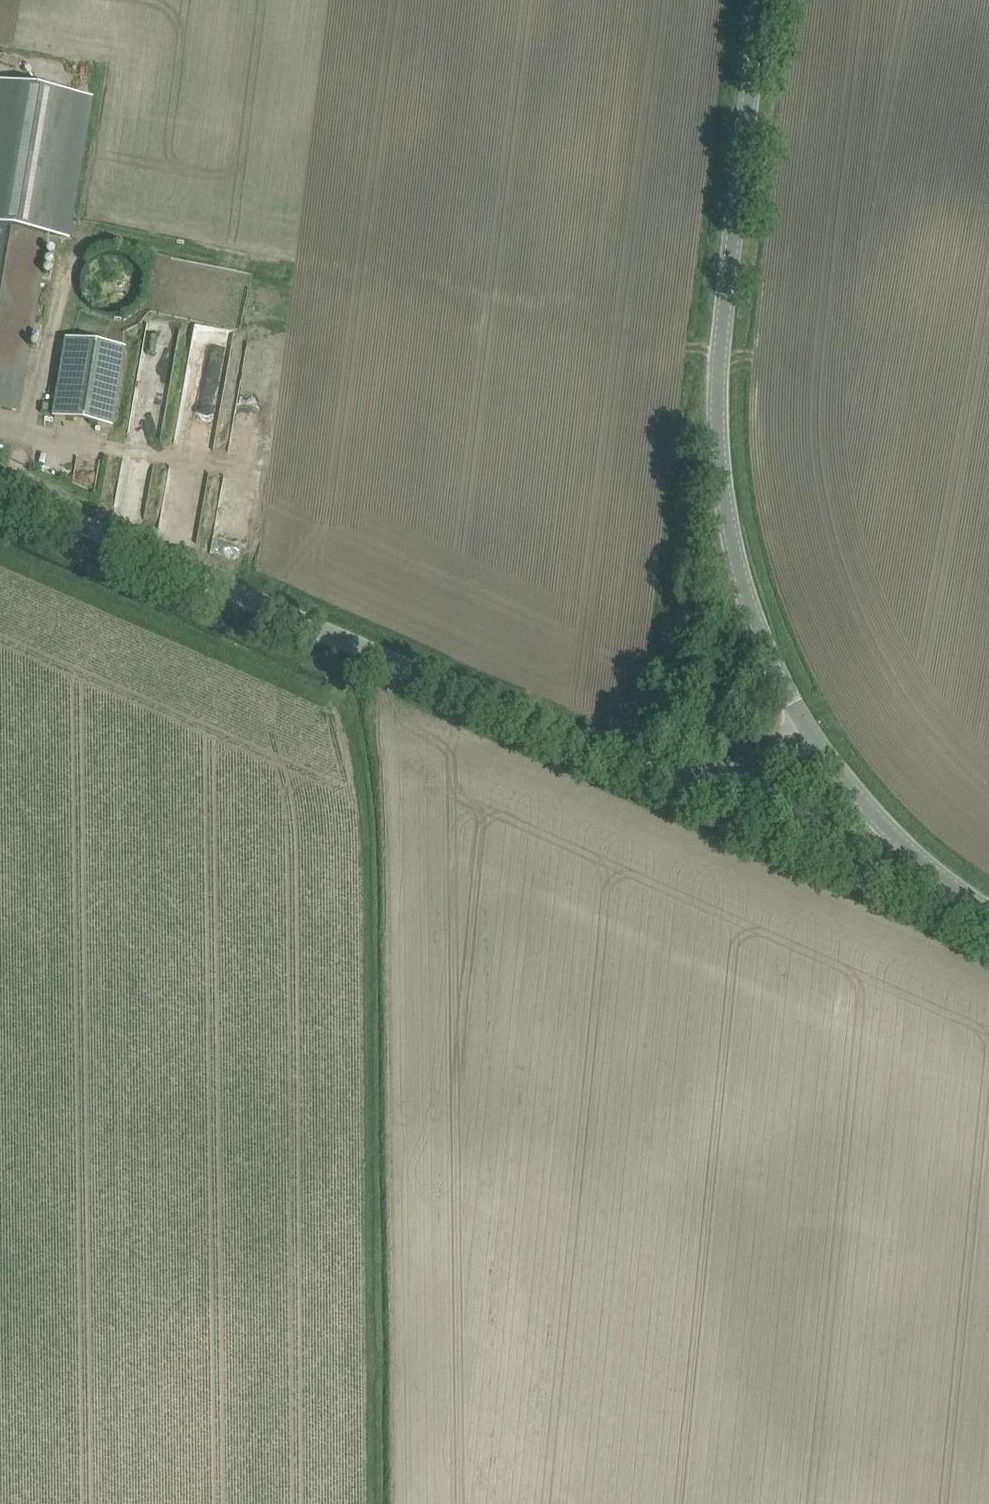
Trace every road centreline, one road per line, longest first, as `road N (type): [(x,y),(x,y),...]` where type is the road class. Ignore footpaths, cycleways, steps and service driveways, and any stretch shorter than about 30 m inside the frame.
road 1 (unclassified): [(0,475),(685,789),(741,771),(808,721)]
road 2 (unclassified): [(808,721),(762,608),(720,408),(767,0)]
road 3 (unclassified): [(988,911),(891,834),(808,721)]

